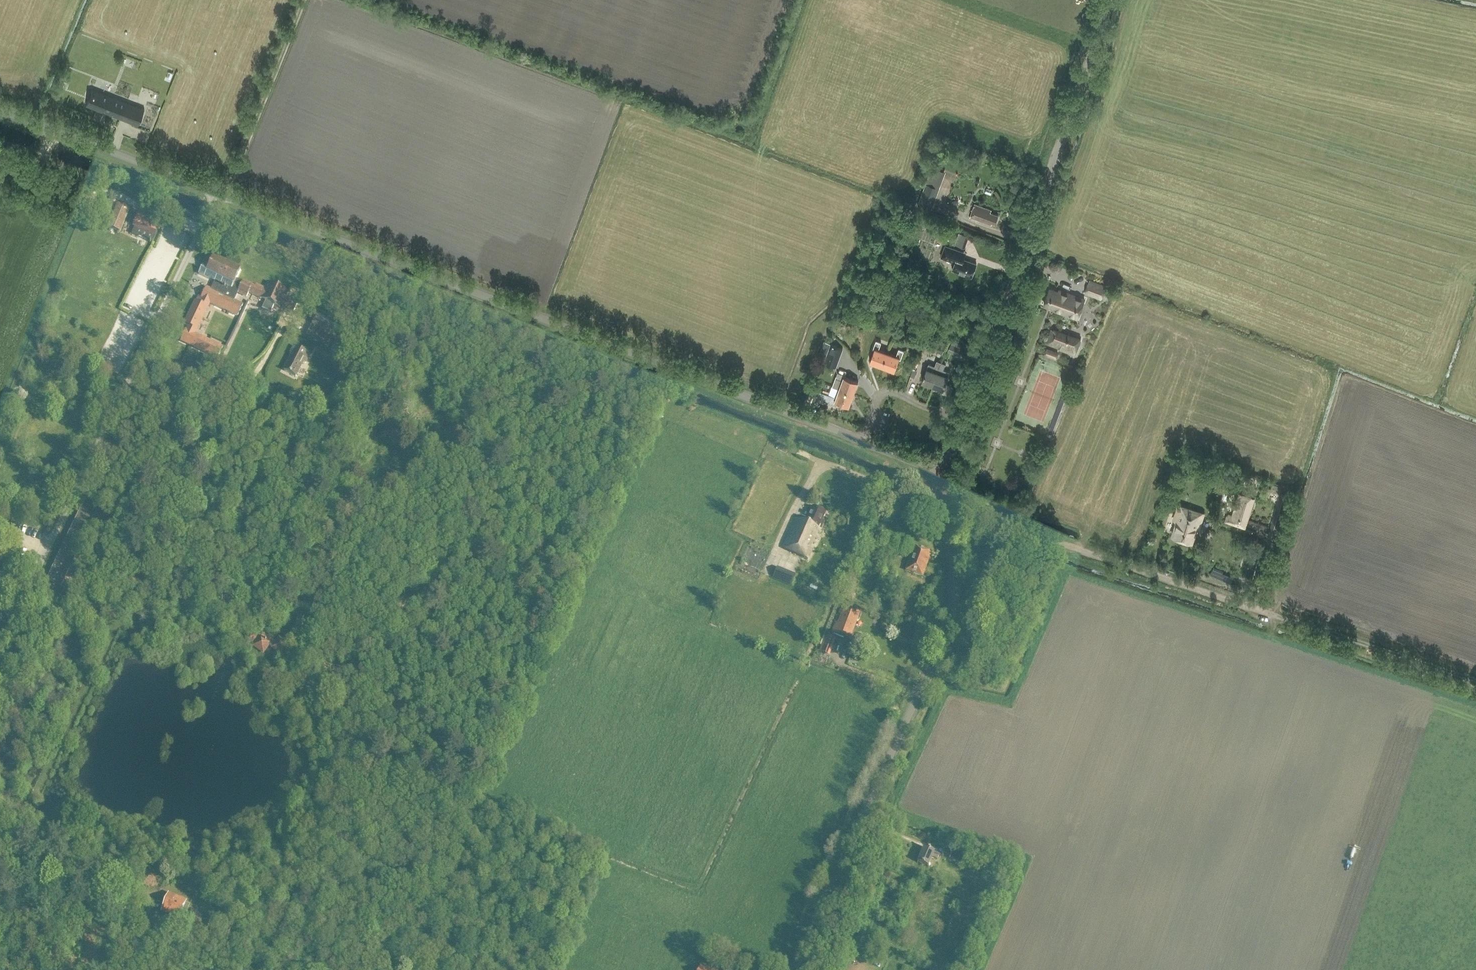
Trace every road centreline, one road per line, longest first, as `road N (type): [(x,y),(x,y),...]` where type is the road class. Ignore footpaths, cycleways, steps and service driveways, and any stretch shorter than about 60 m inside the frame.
road 1 (track): [(983,969),(1032,859),(899,815),(893,805),(947,695),(1009,706),(1067,572),(1475,705)]
road 2 (tertiary): [(944,473),(217,194)]
road 3 (tertiary): [(794,969),(944,639),(956,591),(941,505),(944,473)]
road 4 (unclassified): [(0,648),(217,194)]
road 5 (unclassified): [(944,473),(1110,0)]
road 6 (track): [(945,522),(975,521),(1063,546),(1279,618)]
road 7 (tertiary): [(217,194),(0,109)]
road 8 (track): [(224,197),(303,0)]
road 9 (track): [(1279,618),(1475,682)]
road 10 (track): [(861,440),(882,392),(964,419)]

